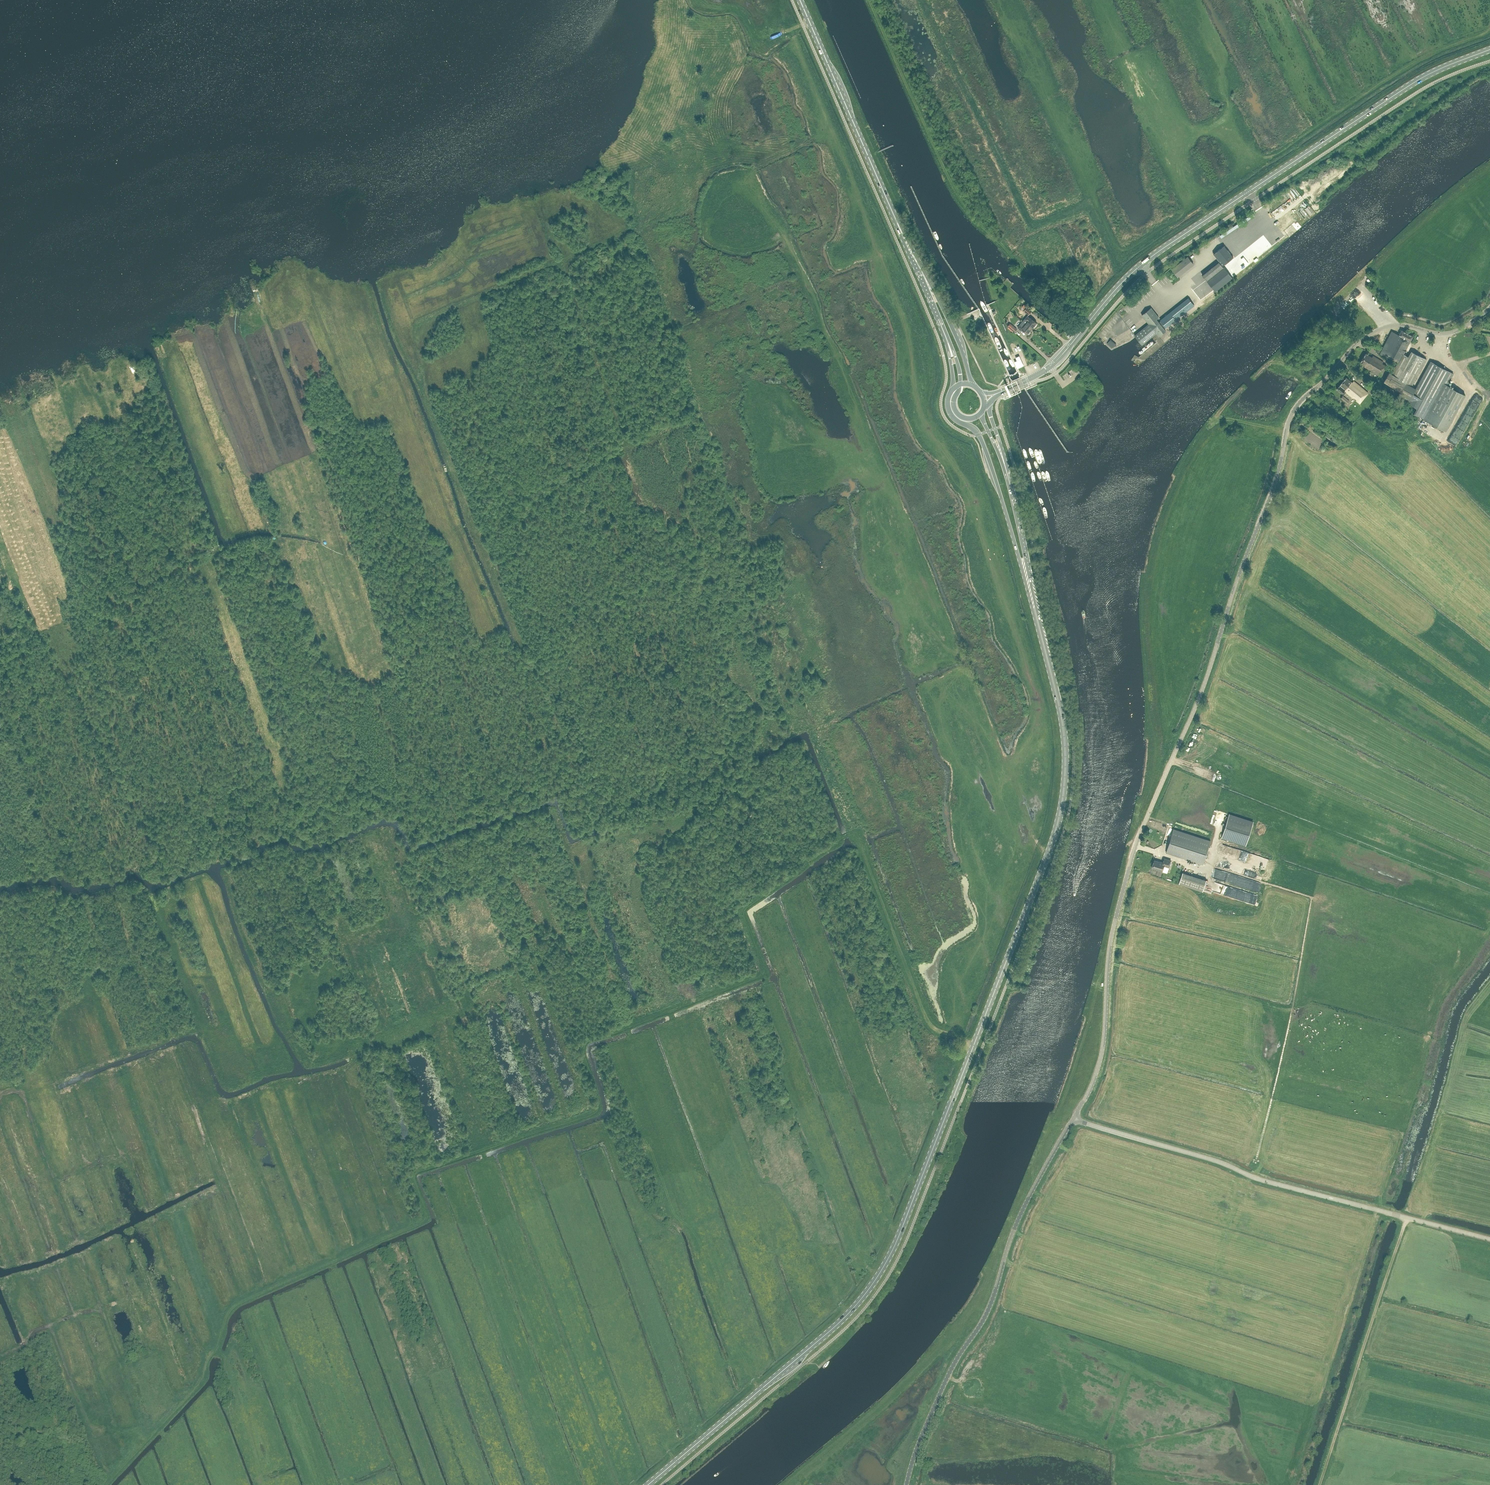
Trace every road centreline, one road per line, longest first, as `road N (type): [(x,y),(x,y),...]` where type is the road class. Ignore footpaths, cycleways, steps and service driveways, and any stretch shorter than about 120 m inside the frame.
road 1 (primary): [(648,1484),(843,1320),(896,1243),(1059,818),(1063,727),(1034,608)]
road 2 (unclassified): [(1073,1120),(1100,1056),(1108,954),(1134,850),(1211,662),(1291,414),(1372,332),(1401,325),(1446,334),(1489,307)]
road 3 (primary): [(996,393),(1050,366),(1130,274),(1176,239),(1413,83),(1489,49)]
road 4 (track): [(1209,217),(1200,202),(1121,253),(1093,205),(1032,224),(922,0)]
road 5 (unclassified): [(1489,1239),(1262,1180),(1073,1120)]
road 6 (unclassified): [(907,1484),(943,1387),(990,1307),(1016,1225),(1073,1120)]
road 7 (track): [(1489,28),(1397,71),(1200,202)]
road 8 (primary): [(923,274),(800,0)]
road 9 (primary): [(952,390),(948,409),(983,445),(1034,608)]
road 10 (track): [(1407,1218),(1358,1361)]
road 11 (primary): [(1034,608),(1004,470)]
road 12 (track): [(1358,1361),(1319,1484)]
road 13 (primary): [(974,385),(923,274)]

